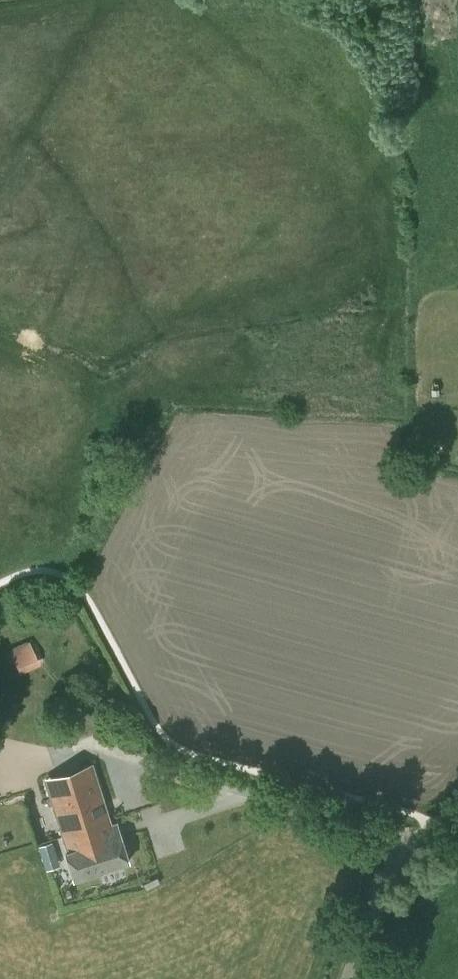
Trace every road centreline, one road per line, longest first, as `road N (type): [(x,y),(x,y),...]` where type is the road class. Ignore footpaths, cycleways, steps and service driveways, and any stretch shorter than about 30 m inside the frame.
road 1 (unclassified): [(345,978),(381,887),(457,804)]

